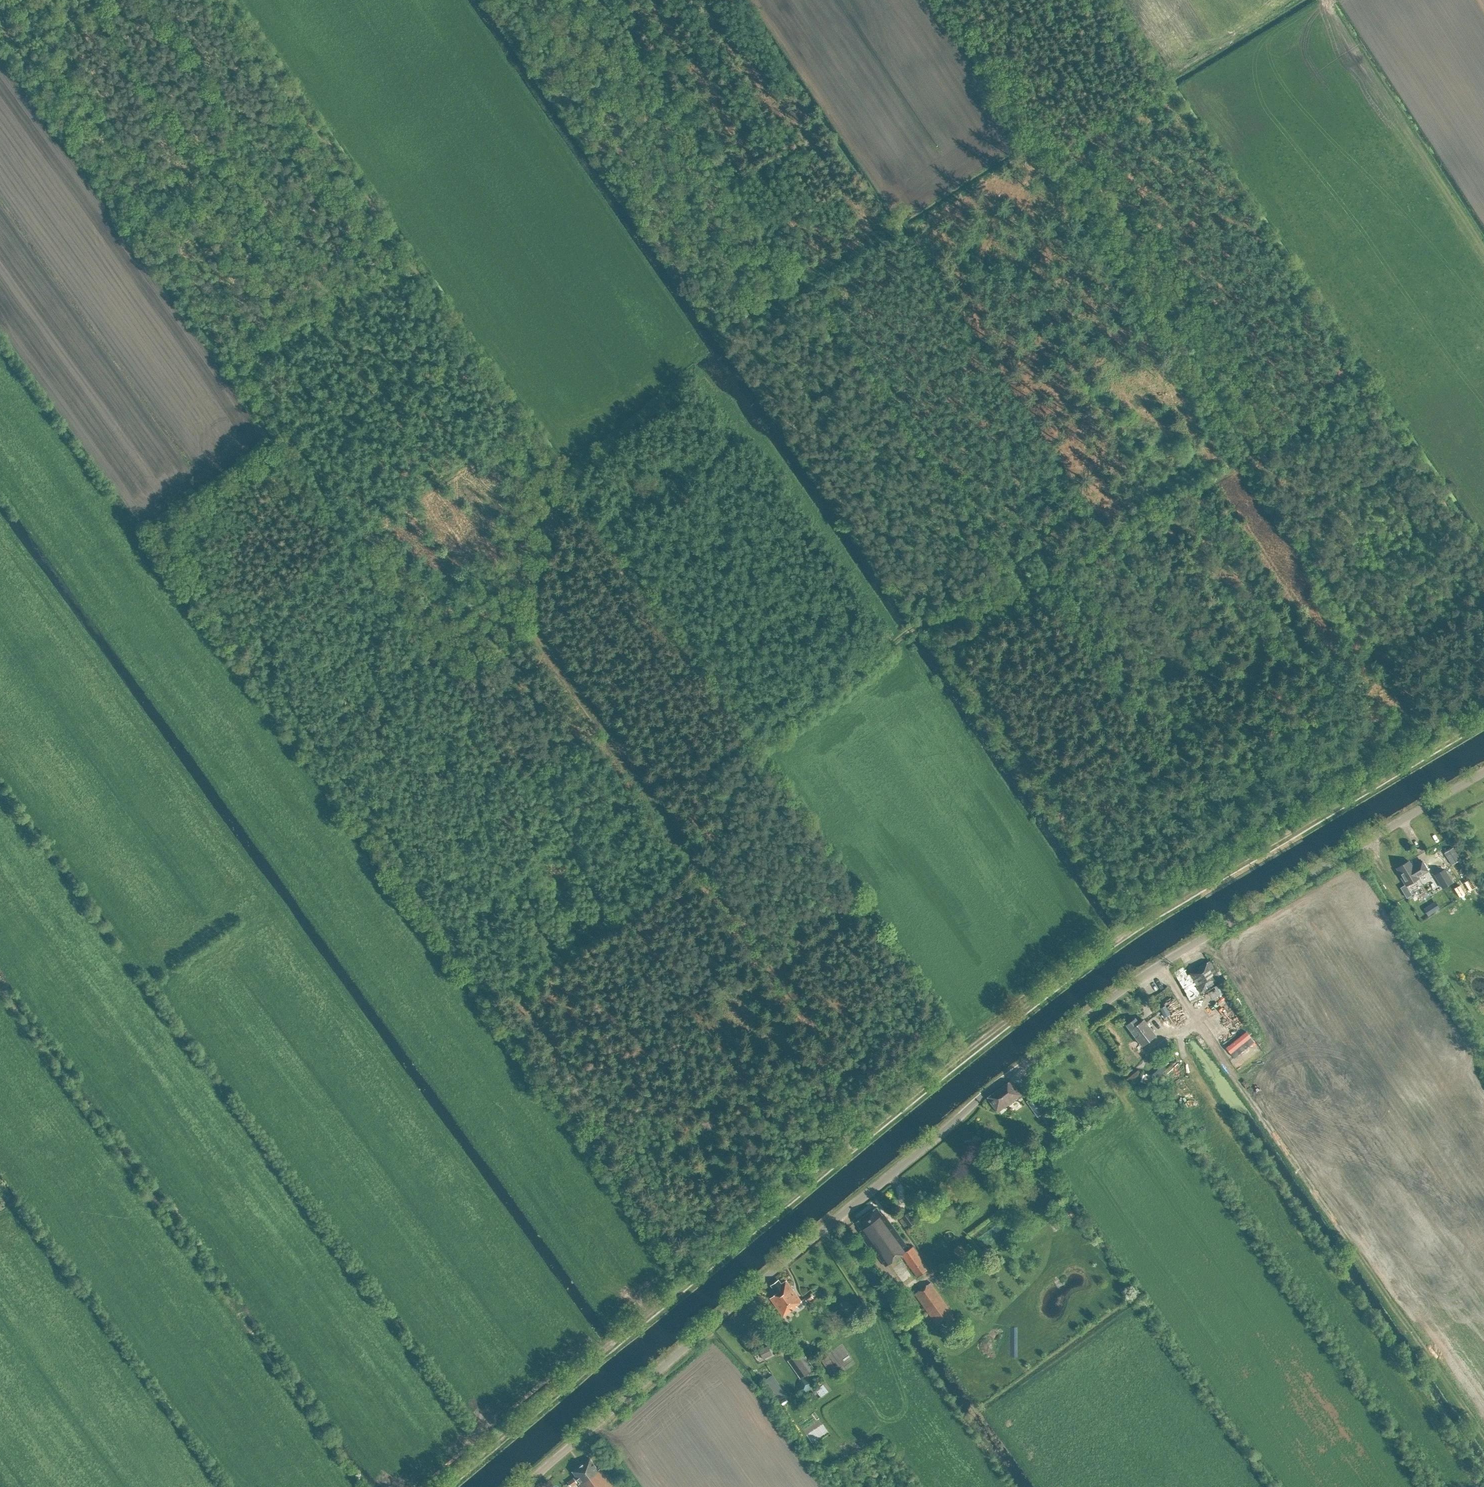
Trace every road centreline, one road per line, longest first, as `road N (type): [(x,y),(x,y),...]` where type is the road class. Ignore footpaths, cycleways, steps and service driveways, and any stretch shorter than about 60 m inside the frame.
road 1 (track): [(441,1486),(847,1148),(1125,933),(1483,717)]
road 2 (unclassified): [(521,1486),(983,1094),(1146,972),(1483,770)]

